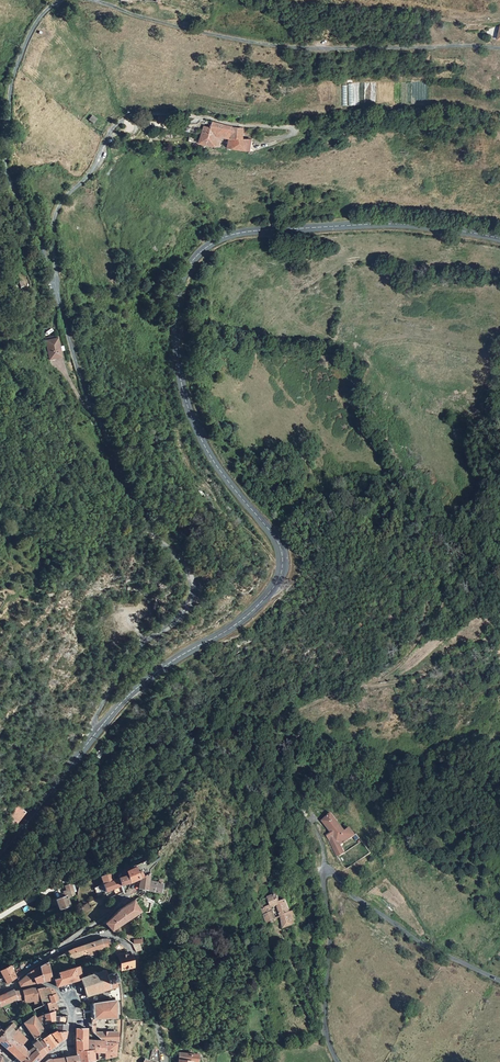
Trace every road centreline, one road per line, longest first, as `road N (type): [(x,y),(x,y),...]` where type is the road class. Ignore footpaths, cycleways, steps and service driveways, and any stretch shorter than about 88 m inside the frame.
road 1 (secondary): [(499,238),(383,223),(256,230),(223,237),(191,262),(177,298),(184,396),(209,454),(278,542),(282,571),(249,614),(141,685),(95,734)]
road 2 (unclassified): [(95,734),(96,716),(128,660),(177,620),(194,587),(180,557),(144,525),(121,479),(72,357),(56,284)]
road 3 (unclassified): [(499,48),(272,47),(94,0)]
road 4 (unclassified): [(338,1061),(327,1029),(327,873),(429,948),(499,981)]
road 5 (unclassified): [(56,284),(56,215),(126,115),(303,125)]
road 6 (unclassified): [(62,0),(36,23),(21,51),(3,147),(56,284)]
road 7 (track): [(303,125),(438,111),(499,118)]
road 8 (unclassified): [(62,948),(99,936),(129,949),(163,1061)]
road 9 (secondary): [(95,734),(0,855)]
road 10 (residential): [(39,1061),(68,1040),(71,1018),(50,984),(13,984)]

